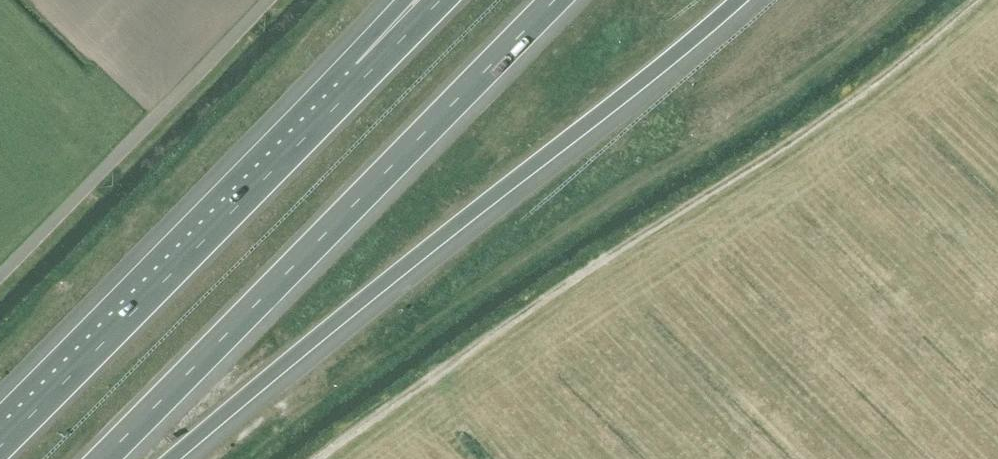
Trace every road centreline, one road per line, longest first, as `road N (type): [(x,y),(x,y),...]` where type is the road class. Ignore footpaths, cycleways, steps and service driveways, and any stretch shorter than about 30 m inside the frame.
road 1 (motorway): [(173,458),(740,0)]
road 2 (motorway): [(104,458),(557,0)]
road 3 (motorway): [(374,72),(0,446)]

